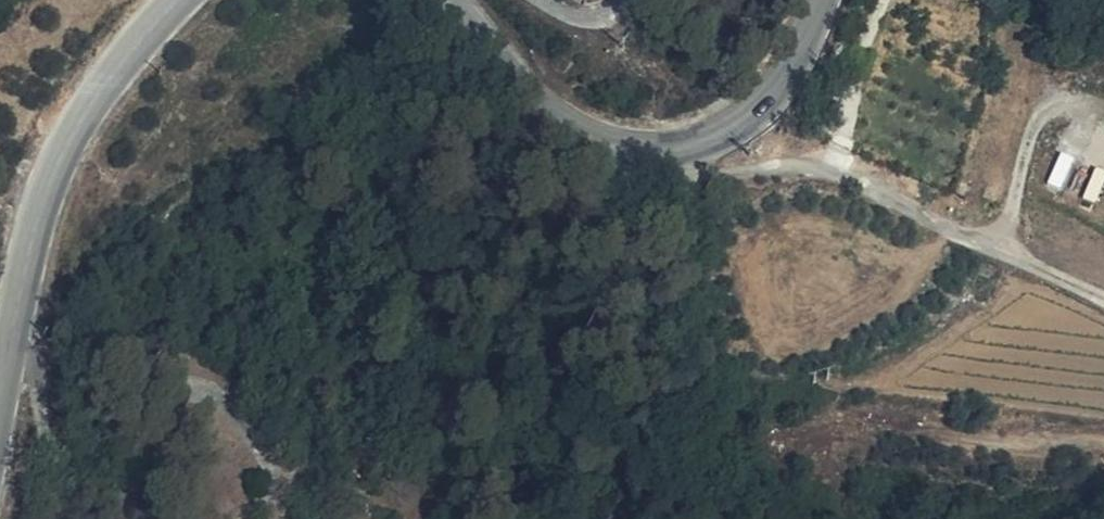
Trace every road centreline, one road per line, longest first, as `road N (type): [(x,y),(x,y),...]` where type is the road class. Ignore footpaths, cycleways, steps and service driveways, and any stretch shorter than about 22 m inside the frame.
road 1 (residential): [(689,144),(705,170),(839,167),(1103,297)]
road 2 (secondary): [(180,0),(106,80),(56,168),(0,406)]
road 3 (secondary): [(689,144),(620,140),(564,117),(449,0)]
road 4 (secondary): [(822,0),(776,93),(718,135),(689,144)]
road 5 (track): [(885,0),(839,167)]
road 6 (track): [(1058,85),(1000,245)]

